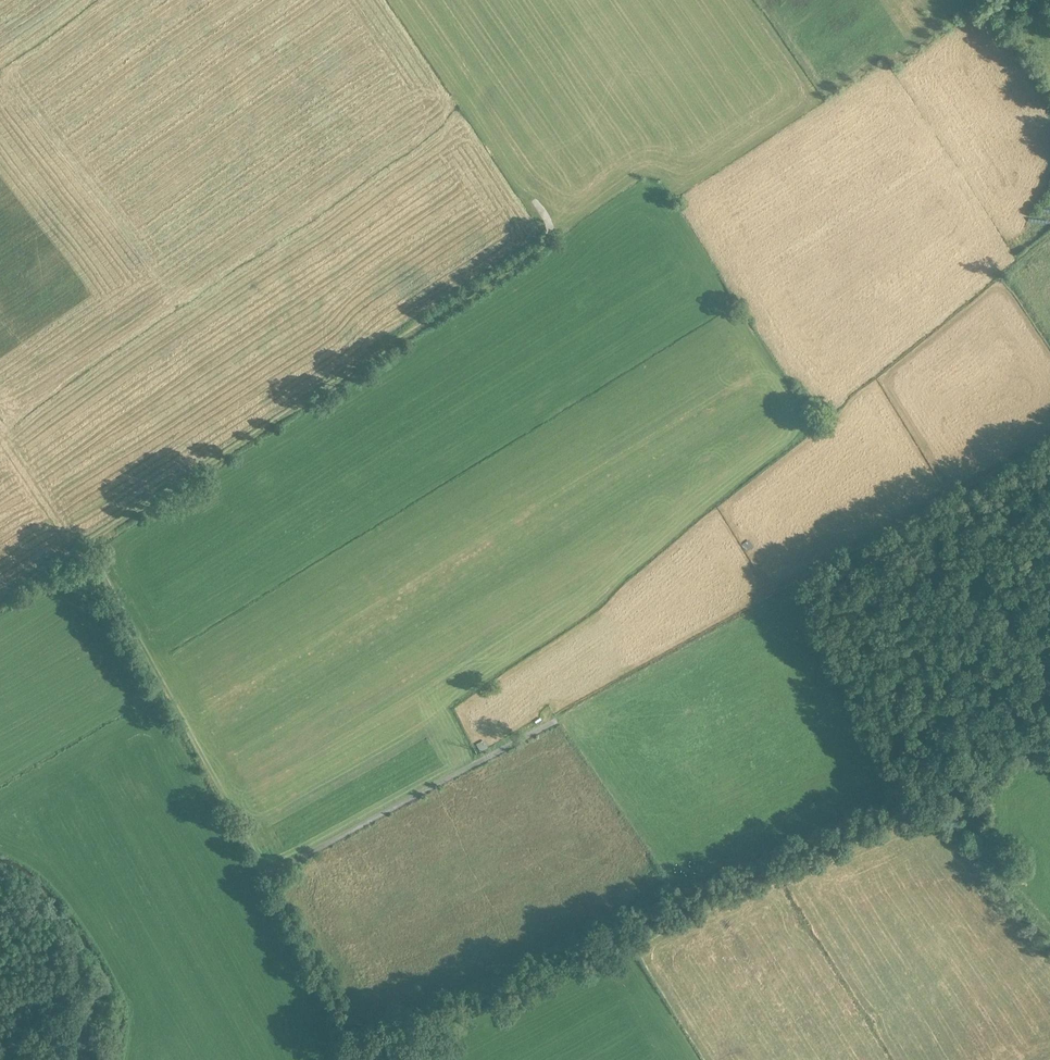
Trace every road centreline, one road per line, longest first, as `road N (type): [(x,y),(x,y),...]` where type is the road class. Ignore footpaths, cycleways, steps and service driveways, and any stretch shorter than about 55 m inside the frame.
road 1 (track): [(79,548),(353,1026),(382,1042),(970,769)]
road 2 (track): [(264,874),(557,720)]
road 3 (track): [(548,724),(548,713),(593,680),(816,565)]
road 4 (track): [(533,199),(459,97),(461,59)]

